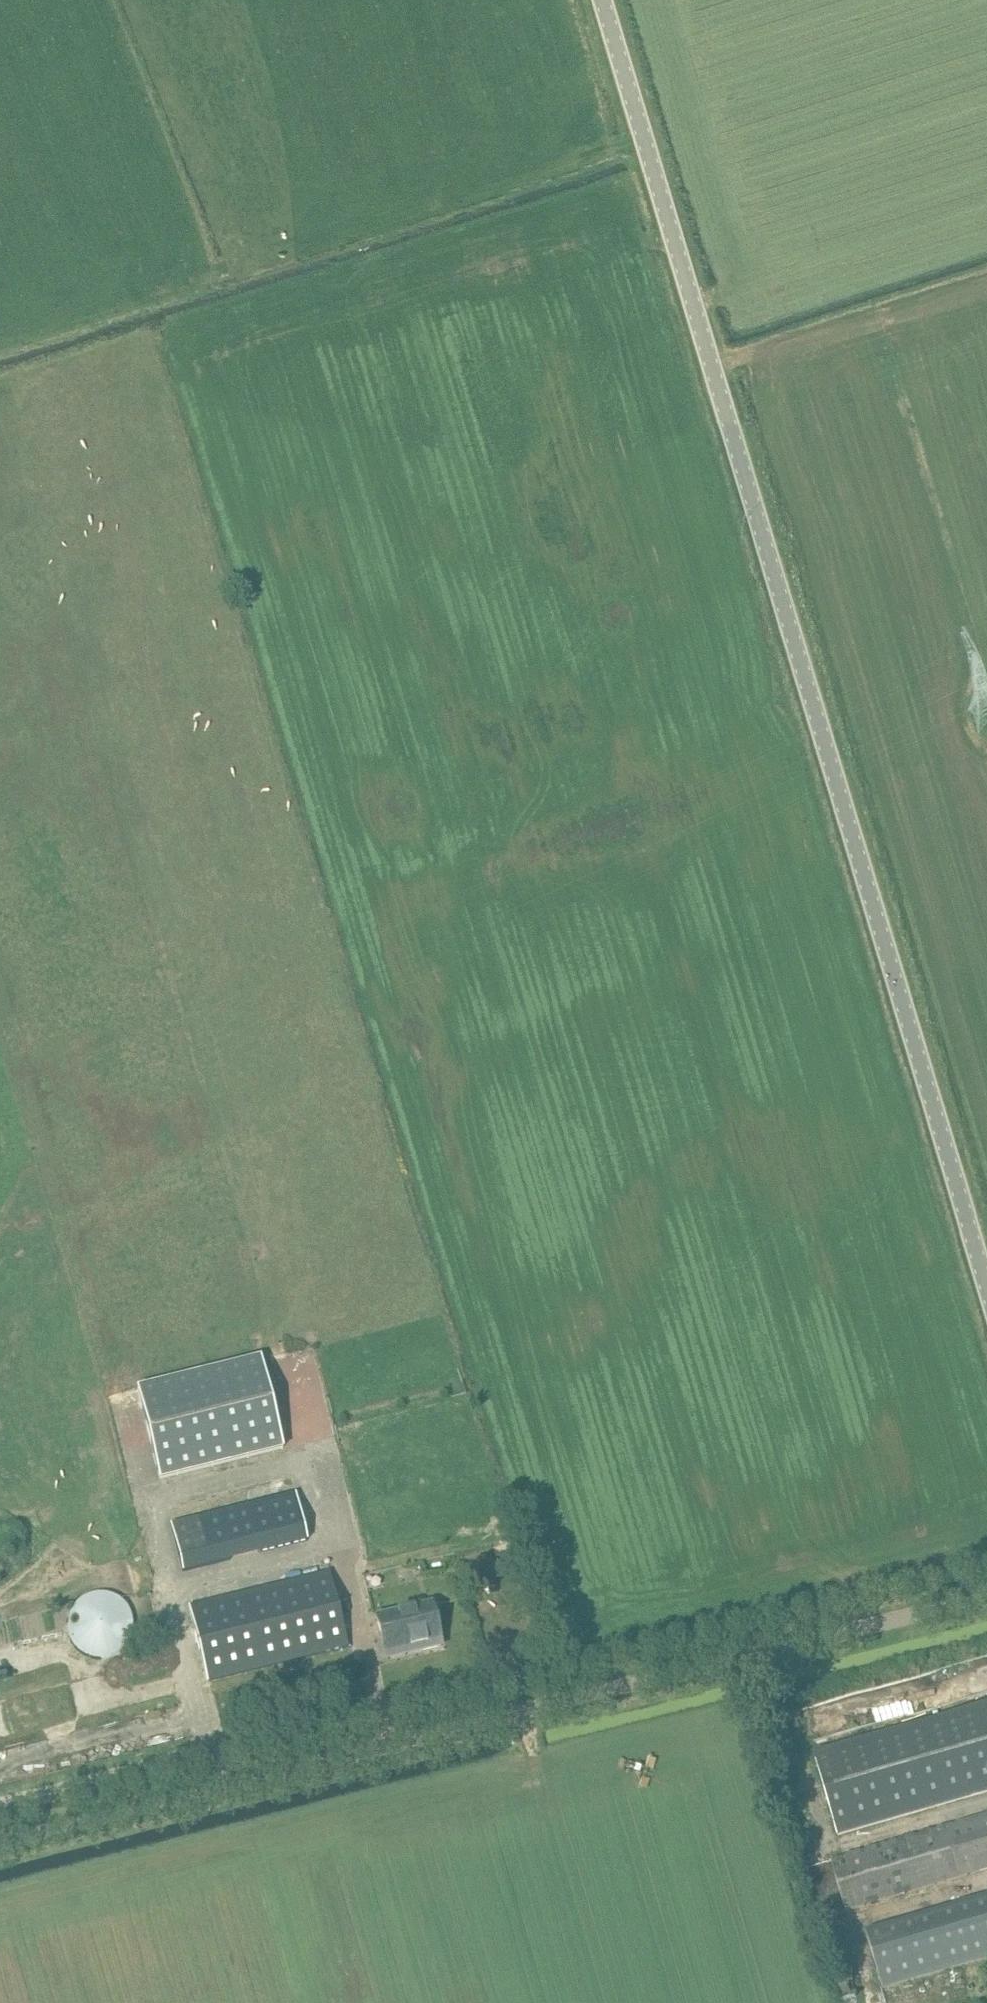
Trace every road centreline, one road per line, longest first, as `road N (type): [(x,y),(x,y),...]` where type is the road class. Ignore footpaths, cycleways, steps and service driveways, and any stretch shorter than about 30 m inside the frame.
road 1 (tertiary): [(986,1282),(601,0)]
road 2 (unclassified): [(0,1844),(986,1596)]

